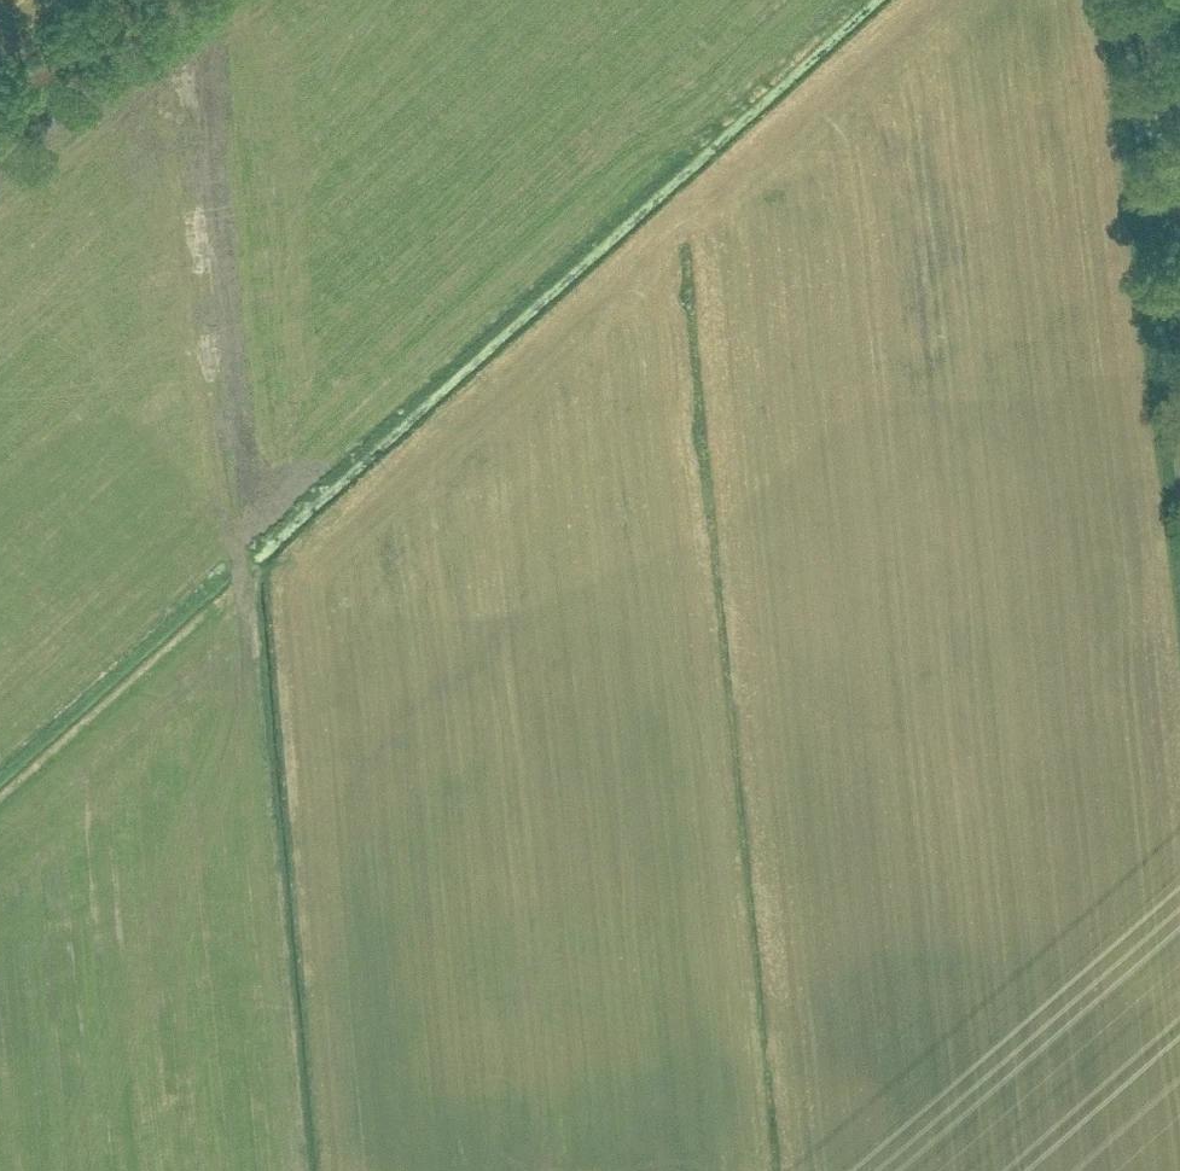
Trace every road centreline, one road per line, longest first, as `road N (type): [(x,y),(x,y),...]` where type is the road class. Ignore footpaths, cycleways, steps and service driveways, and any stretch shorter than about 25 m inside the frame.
road 1 (secondary): [(1179,214),(1157,0)]
road 2 (track): [(124,0),(0,111)]

